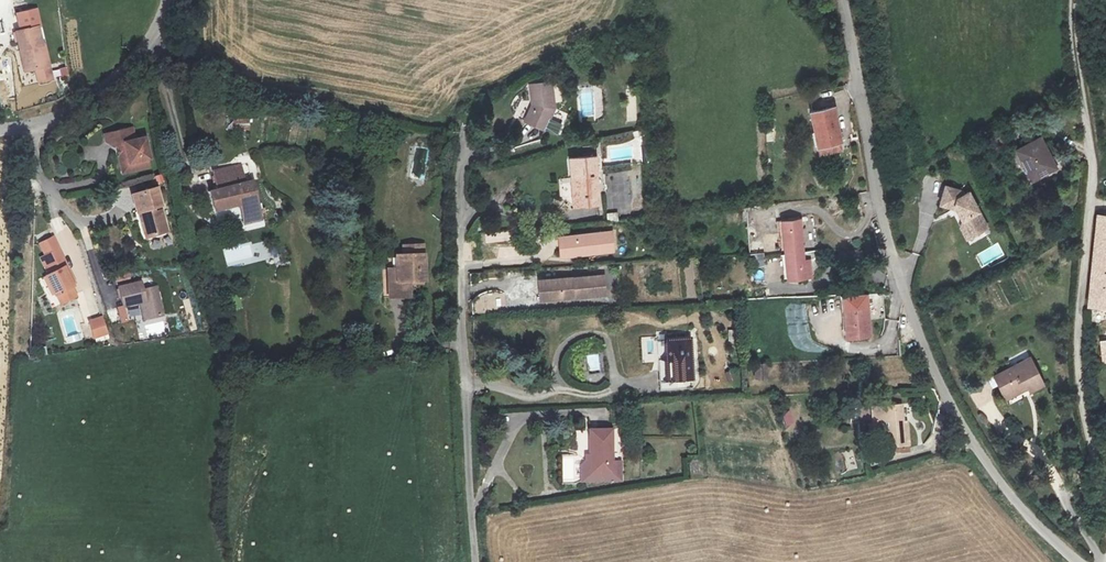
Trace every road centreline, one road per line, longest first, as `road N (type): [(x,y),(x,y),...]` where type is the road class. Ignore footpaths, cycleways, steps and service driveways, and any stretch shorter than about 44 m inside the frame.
road 1 (unclassified): [(1079,561),(1033,523),(972,441),(932,366),(881,210),(843,0)]
road 2 (track): [(1073,0),(1092,157),(1077,370),(1105,515)]
road 3 (residential): [(467,130),(461,319),(475,561)]
road 4 (unclassified): [(169,0),(152,37),(103,90),(50,122),(0,130)]

